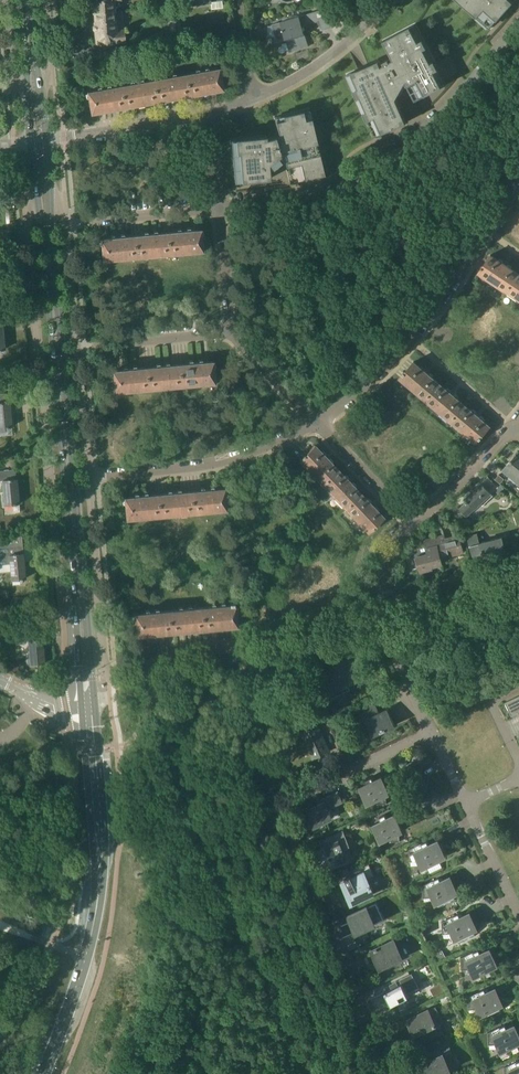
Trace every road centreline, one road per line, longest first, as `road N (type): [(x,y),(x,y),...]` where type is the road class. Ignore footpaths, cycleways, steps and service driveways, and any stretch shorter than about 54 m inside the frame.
road 1 (primary): [(89,707),(51,199)]
road 2 (residential): [(397,1073),(281,803),(431,731)]
road 3 (unclassified): [(37,200),(26,210),(59,579),(72,607)]
road 4 (primary): [(37,200),(72,607)]
road 5 (primary): [(47,1073),(90,950),(99,896),(89,707)]
road 6 (residential): [(219,211),(357,178),(429,124),(518,23)]
road 7 (residential): [(311,426),(411,338),(518,180)]
road 8 (residential): [(155,680),(112,678),(105,661),(90,479)]
road 9 (residential): [(155,680),(379,620)]
road 10 (residential): [(90,479),(240,458),(311,426)]
road 11 (residential): [(46,141),(59,131),(216,114)]
road 12 (residential): [(253,104),(332,59),(390,0)]
road 13 (residential): [(67,229),(219,211)]
road 14 (residential): [(76,353),(227,335)]
road 15 (residential): [(413,523),(311,426)]
road 16 (residential): [(413,523),(511,426)]
road 17 (residential): [(392,616),(518,583)]
road 18 (residential): [(90,479),(76,353)]
road 19 (residential): [(76,353),(67,229)]
road 20 (residential): [(227,335),(219,211)]
road 21 (residential): [(311,426),(227,335)]
road 22 (residential): [(431,731),(379,620)]

